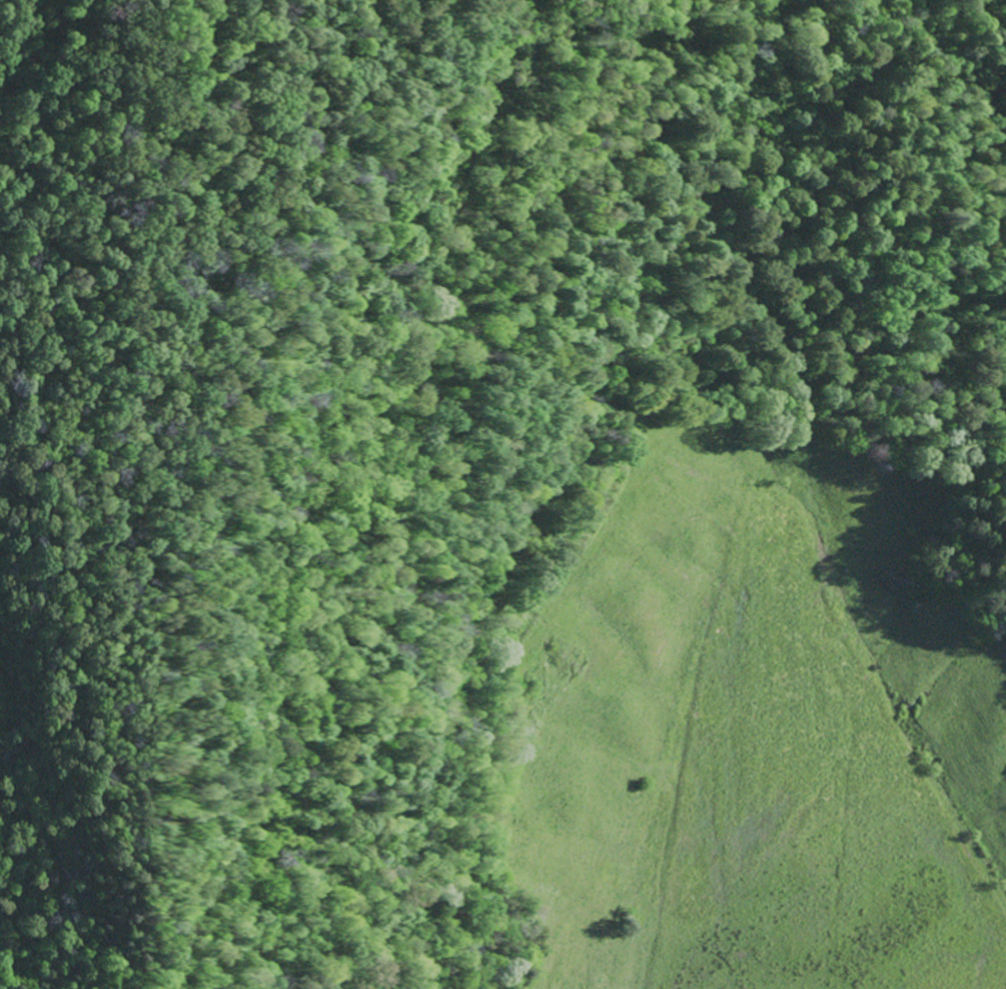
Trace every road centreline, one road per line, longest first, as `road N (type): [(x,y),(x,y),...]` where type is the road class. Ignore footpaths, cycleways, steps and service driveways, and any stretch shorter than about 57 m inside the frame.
road 1 (track): [(1005,878),(901,694),(915,590)]

